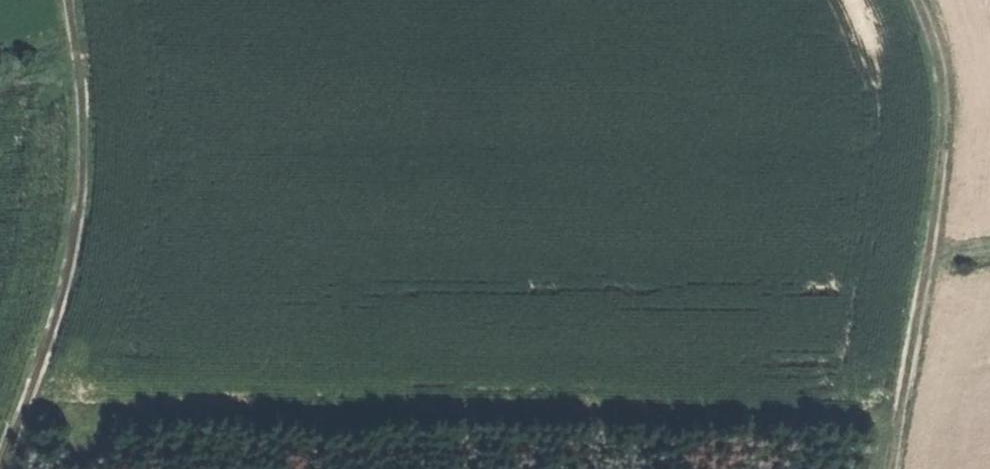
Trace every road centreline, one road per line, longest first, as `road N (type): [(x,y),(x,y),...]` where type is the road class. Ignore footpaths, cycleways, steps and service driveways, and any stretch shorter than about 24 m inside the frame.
road 1 (track): [(69,0),(84,156),(80,223),(7,468)]
road 2 (track): [(918,0),(940,63),(943,144),(894,468)]

